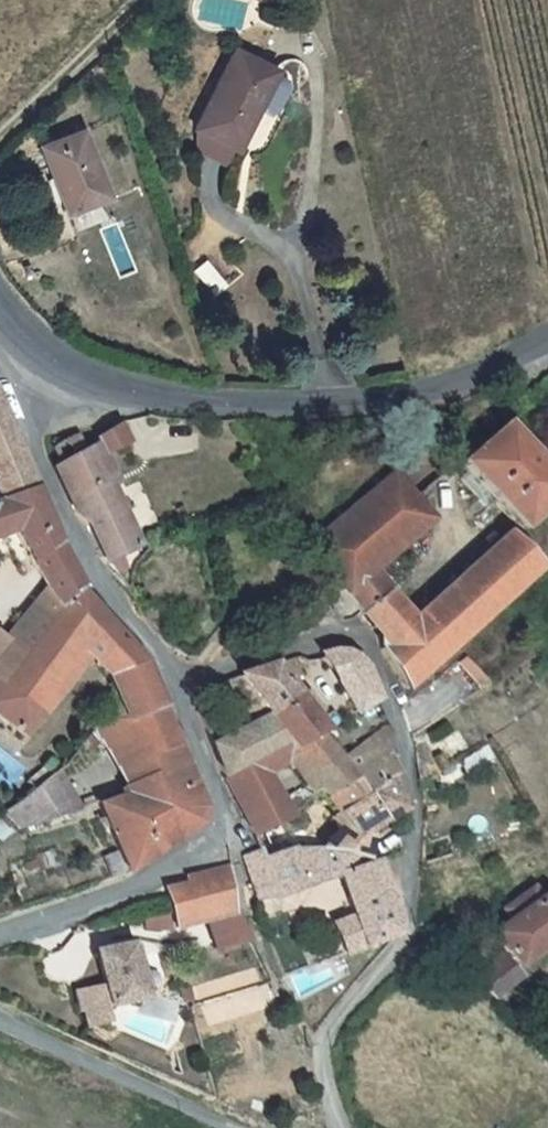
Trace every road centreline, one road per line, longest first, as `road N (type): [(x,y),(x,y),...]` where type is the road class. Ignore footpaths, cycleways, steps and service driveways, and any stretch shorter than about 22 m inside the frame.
road 1 (residential): [(54,362),(36,432),(90,563),(180,681),(219,819),(213,847),(151,887),(0,936)]
road 2 (tertiary): [(547,339),(486,371),(386,397),(277,405),(159,394),(54,362)]
road 3 (residential): [(0,1019),(238,1127)]
road 4 (track): [(151,0),(0,139)]

